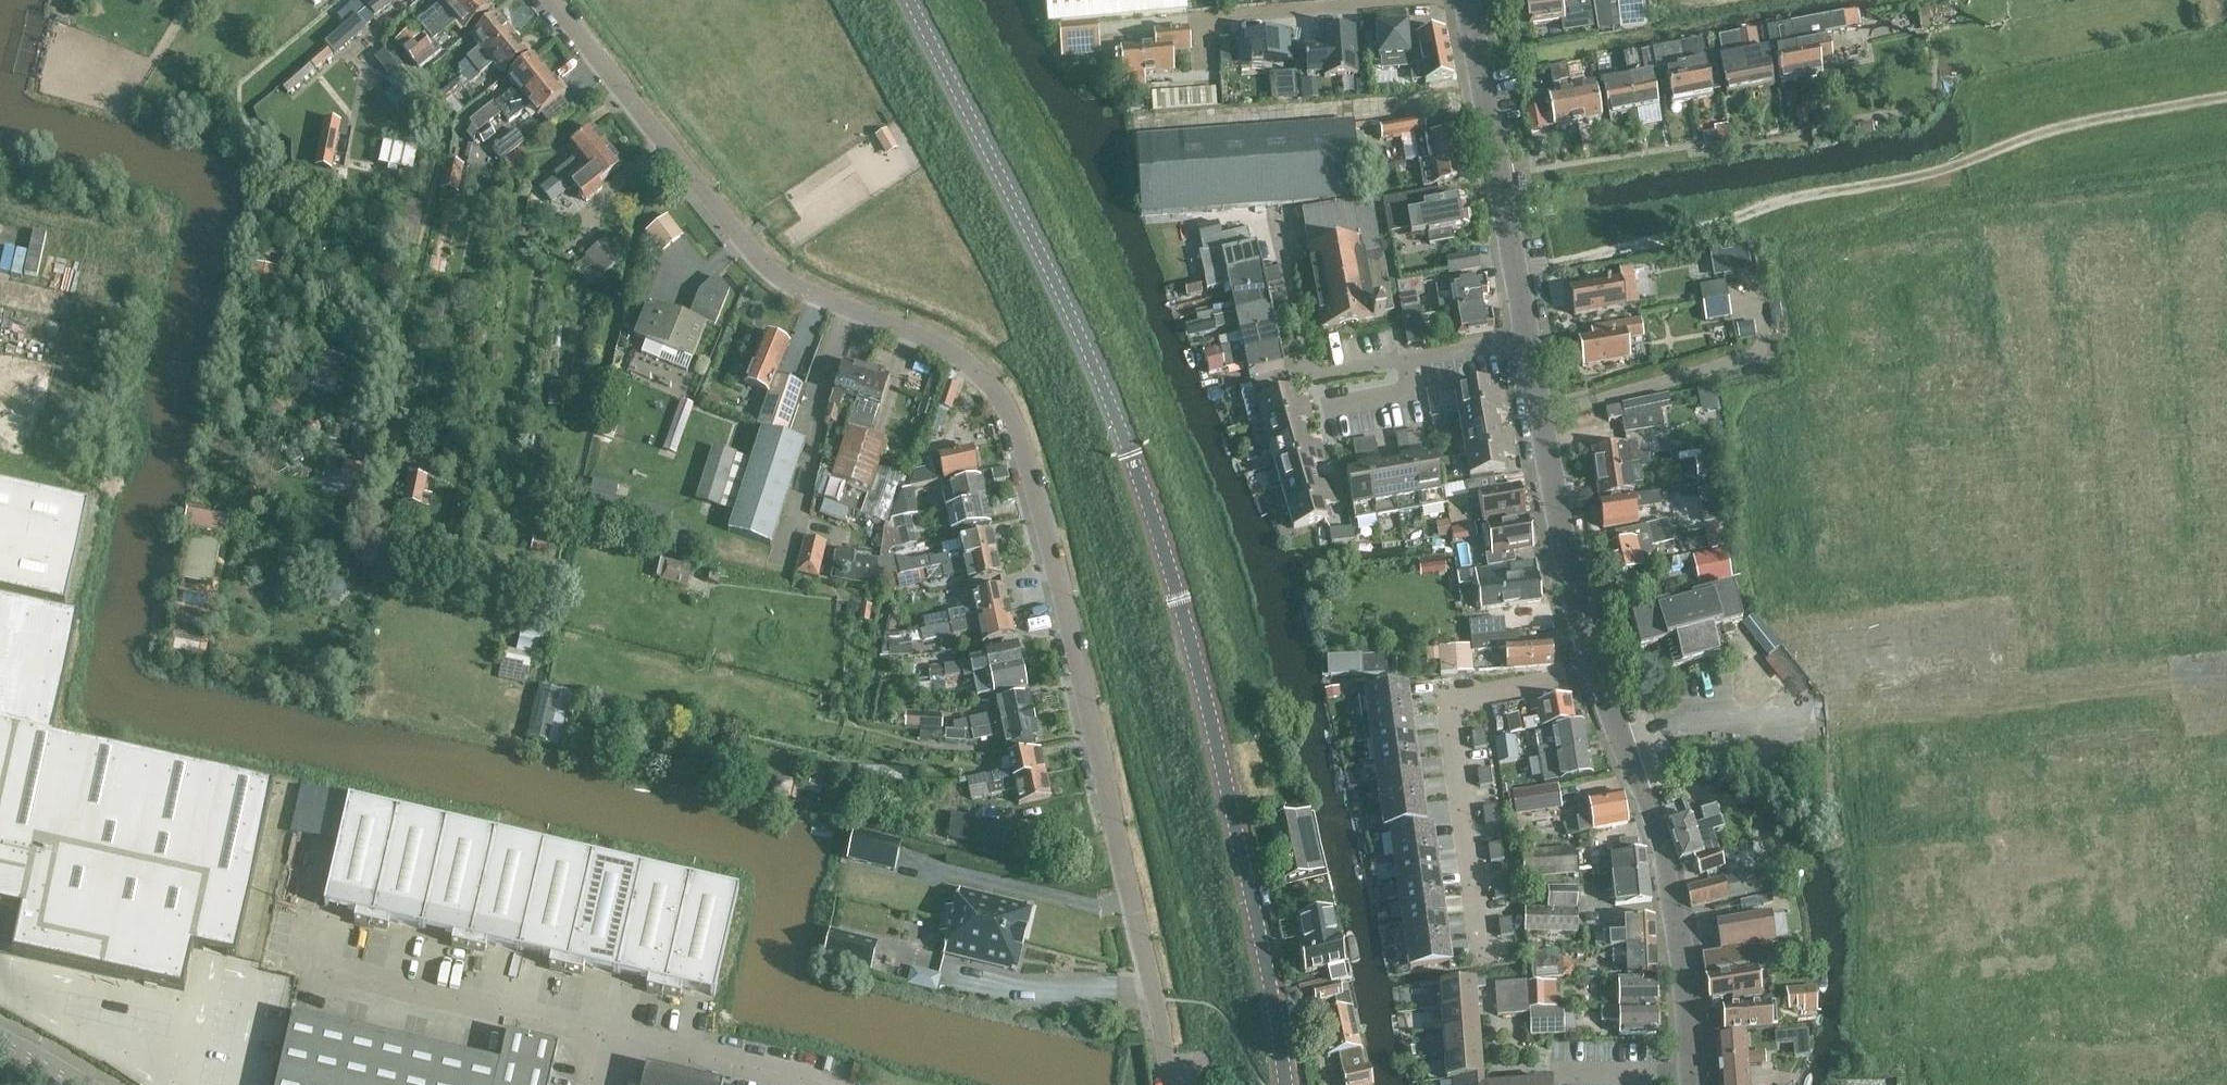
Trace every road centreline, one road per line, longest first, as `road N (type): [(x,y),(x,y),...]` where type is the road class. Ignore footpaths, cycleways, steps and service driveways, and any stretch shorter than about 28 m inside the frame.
road 1 (residential): [(1170,1084),(1159,999),(1092,712),(1011,410),(957,352),(808,296),(761,261),(549,0)]
road 2 (tertiary): [(1283,1084),(1229,801),(1184,616),(1130,451),(1069,311),(910,0)]
road 3 (track): [(2226,96),(2076,120),(1962,167),(1761,204),(1644,244),(1517,273)]
road 4 (tertiary): [(1595,670),(1467,0)]
road 5 (tertiary): [(1697,1084),(1690,973),(1663,852),(1595,670)]
road 6 (residential): [(1482,955),(1447,698),(1595,670)]
road 7 (unclassified): [(602,1032),(296,961)]
road 8 (track): [(1831,708),(1663,724),(1623,745)]
road 9 (unclassified): [(741,1064),(602,1032)]

